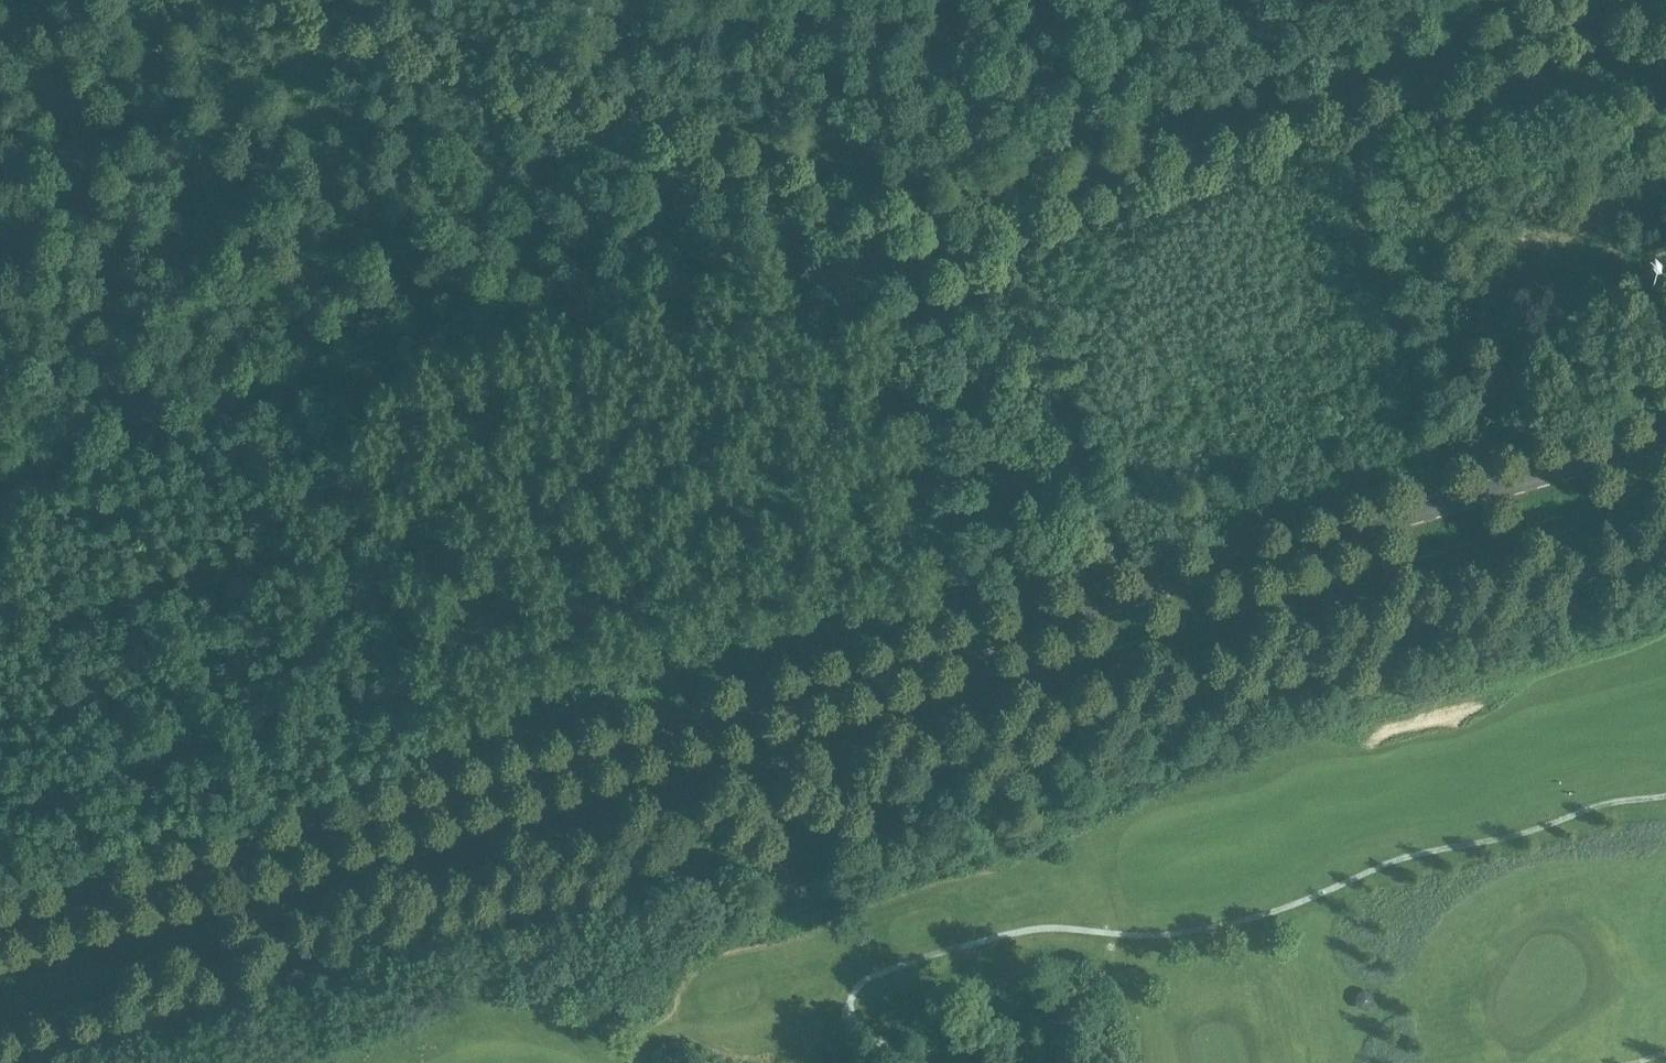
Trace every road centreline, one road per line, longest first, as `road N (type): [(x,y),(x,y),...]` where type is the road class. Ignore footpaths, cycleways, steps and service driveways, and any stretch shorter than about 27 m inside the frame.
road 1 (unclassified): [(0,929),(1665,441)]

